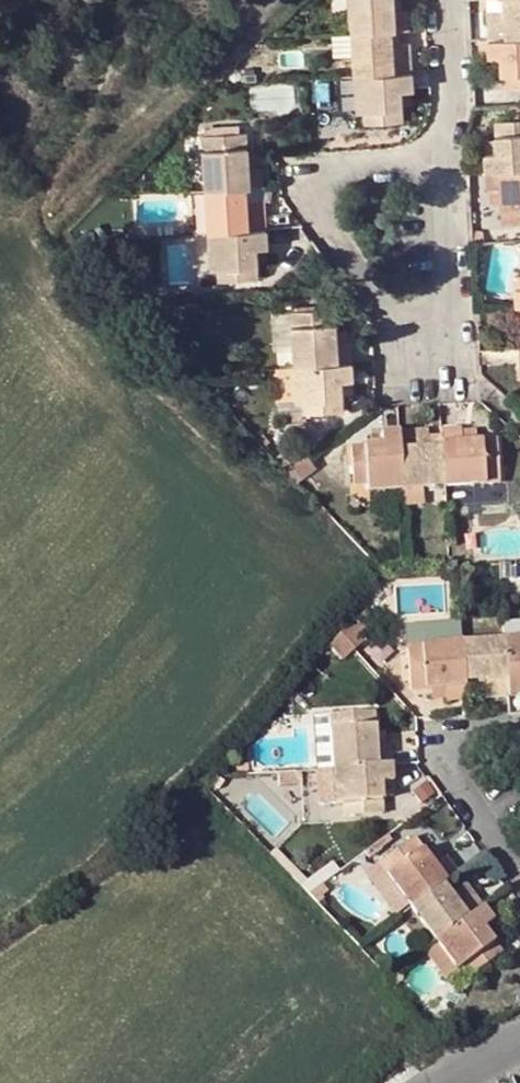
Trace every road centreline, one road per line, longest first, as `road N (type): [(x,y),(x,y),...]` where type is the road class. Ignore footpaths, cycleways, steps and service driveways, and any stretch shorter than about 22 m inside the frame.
road 1 (residential): [(442,163),(325,167),(328,219),(393,315),(442,312)]
road 2 (track): [(41,219),(262,0)]
road 3 (residential): [(519,868),(440,756),(472,728),(519,738)]
road 4 (residential): [(442,163),(438,0)]
road 5 (residential): [(442,312),(442,163)]

